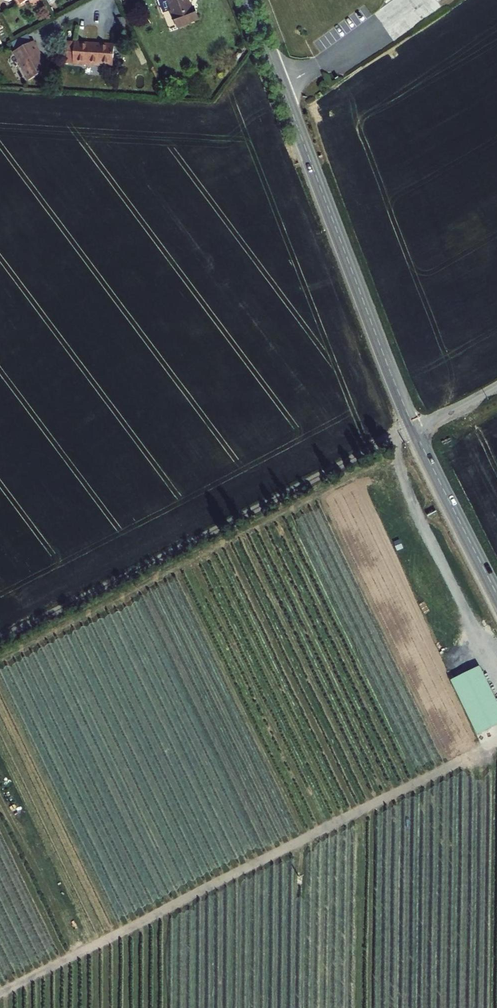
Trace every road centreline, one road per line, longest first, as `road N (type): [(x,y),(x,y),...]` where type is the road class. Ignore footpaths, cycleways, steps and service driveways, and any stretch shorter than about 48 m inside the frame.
road 1 (track): [(496,743),(0,994)]
road 2 (track): [(0,642),(414,429)]
road 3 (secondary): [(249,0),(414,429)]
road 4 (track): [(397,435),(415,507),(496,678)]
road 5 (secondary): [(414,429),(496,593)]

